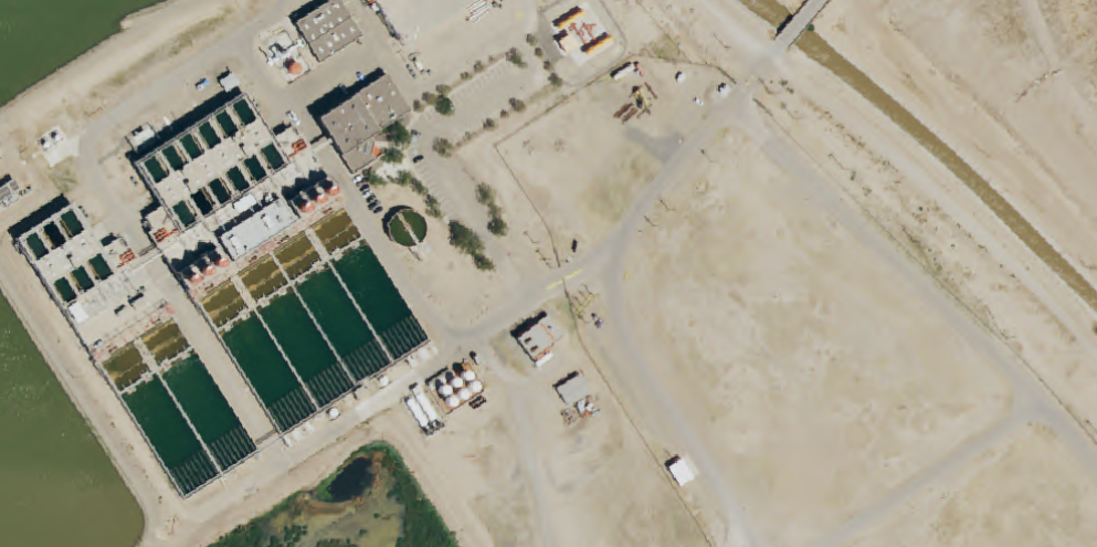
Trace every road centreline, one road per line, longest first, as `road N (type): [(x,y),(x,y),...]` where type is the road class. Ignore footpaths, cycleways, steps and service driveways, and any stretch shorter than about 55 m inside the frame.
road 1 (residential): [(614,243),(743,85)]
road 2 (residential): [(1028,0),(1091,125)]

